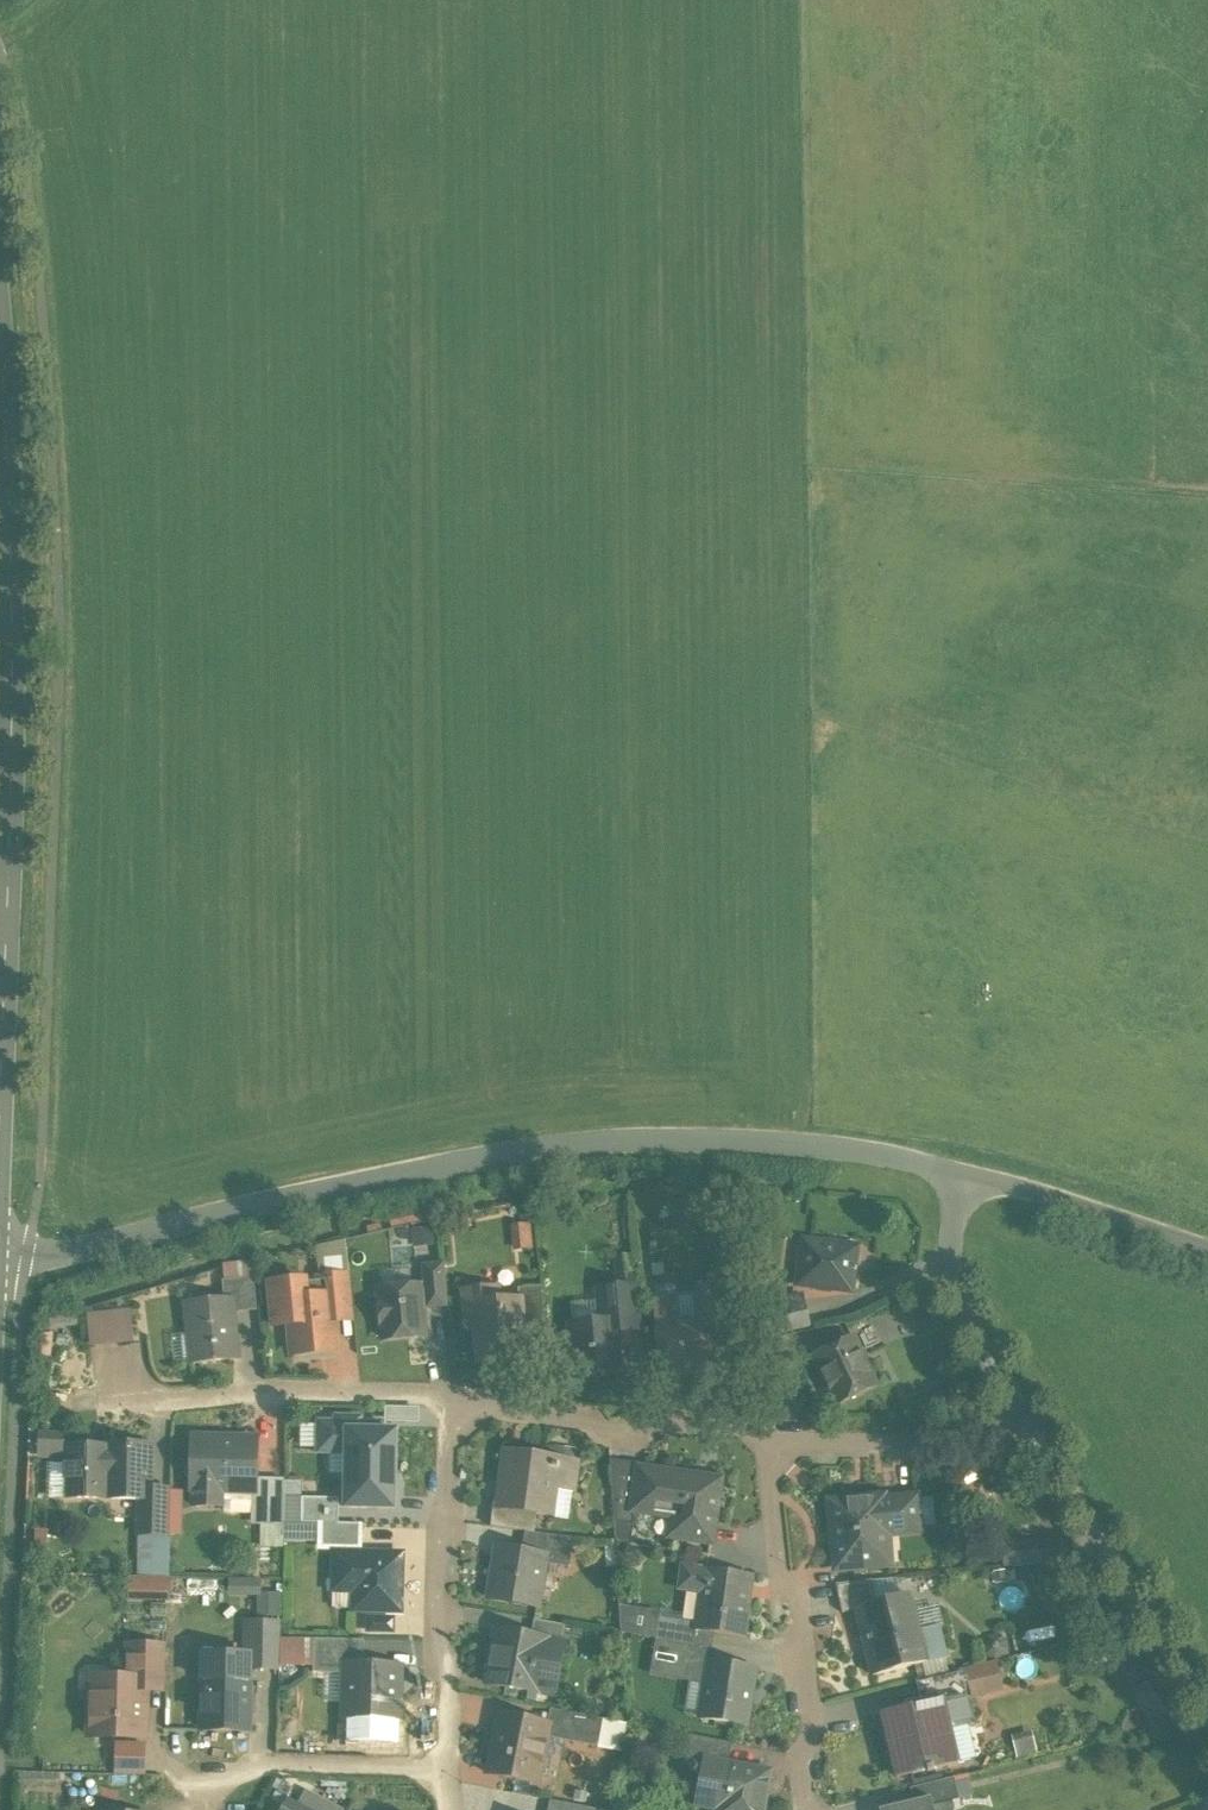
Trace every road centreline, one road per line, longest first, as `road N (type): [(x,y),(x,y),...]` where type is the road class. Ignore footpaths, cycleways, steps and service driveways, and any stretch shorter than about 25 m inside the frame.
road 1 (residential): [(28,1266),(201,1221),(532,1156),(711,1144),(856,1154),(965,1177)]
road 2 (tertiary): [(0,1125),(14,718),(0,336)]
road 3 (residential): [(452,1401),(445,1771)]
road 4 (residential): [(816,1809),(772,1442)]
road 5 (residential): [(452,1401),(278,1394),(165,1400),(124,1378)]
road 6 (residential): [(1030,1435),(1207,1718)]
road 7 (residential): [(772,1442),(739,1427),(452,1401)]
road 8 (residential): [(965,1177),(948,1239),(952,1275),(1030,1435)]
road 9 (residential): [(1030,1435),(974,1446),(772,1442)]
road 10 (residential): [(965,1177),(1207,1245)]
road 11 (residential): [(445,1771),(273,1769),(202,1794)]

